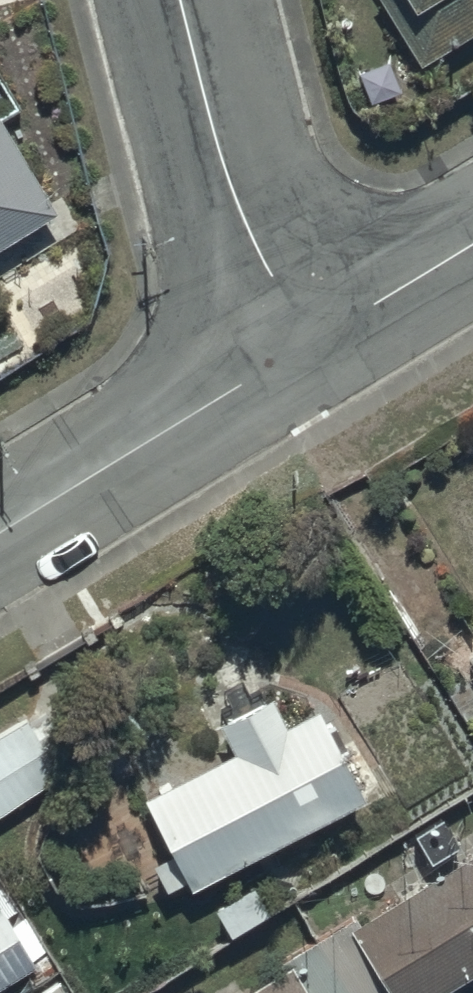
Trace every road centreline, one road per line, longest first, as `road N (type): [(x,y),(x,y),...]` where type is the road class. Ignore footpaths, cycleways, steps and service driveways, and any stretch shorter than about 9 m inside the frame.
road 1 (residential): [(180,0),(257,251),(310,342)]
road 2 (residential): [(0,532),(310,342)]
road 3 (residential): [(310,342),(472,242)]

